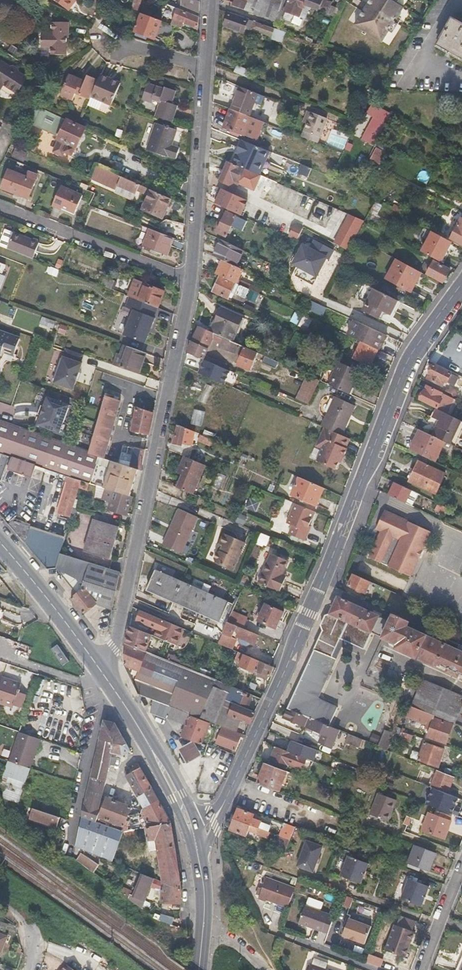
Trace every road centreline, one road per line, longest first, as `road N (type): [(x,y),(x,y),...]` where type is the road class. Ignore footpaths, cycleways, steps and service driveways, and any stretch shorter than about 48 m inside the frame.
road 1 (tertiary): [(193,836),(213,819),(243,765),(406,366),(461,285)]
road 2 (residential): [(106,677),(189,282)]
road 3 (residential): [(189,282),(209,0)]
road 4 (residential): [(189,282),(0,206)]
road 5 (primary): [(193,836),(106,677)]
road 6 (residential): [(71,846),(106,677)]
road 7 (primary): [(106,677),(0,544)]
road 8 (primary): [(199,969),(204,916),(193,836)]

